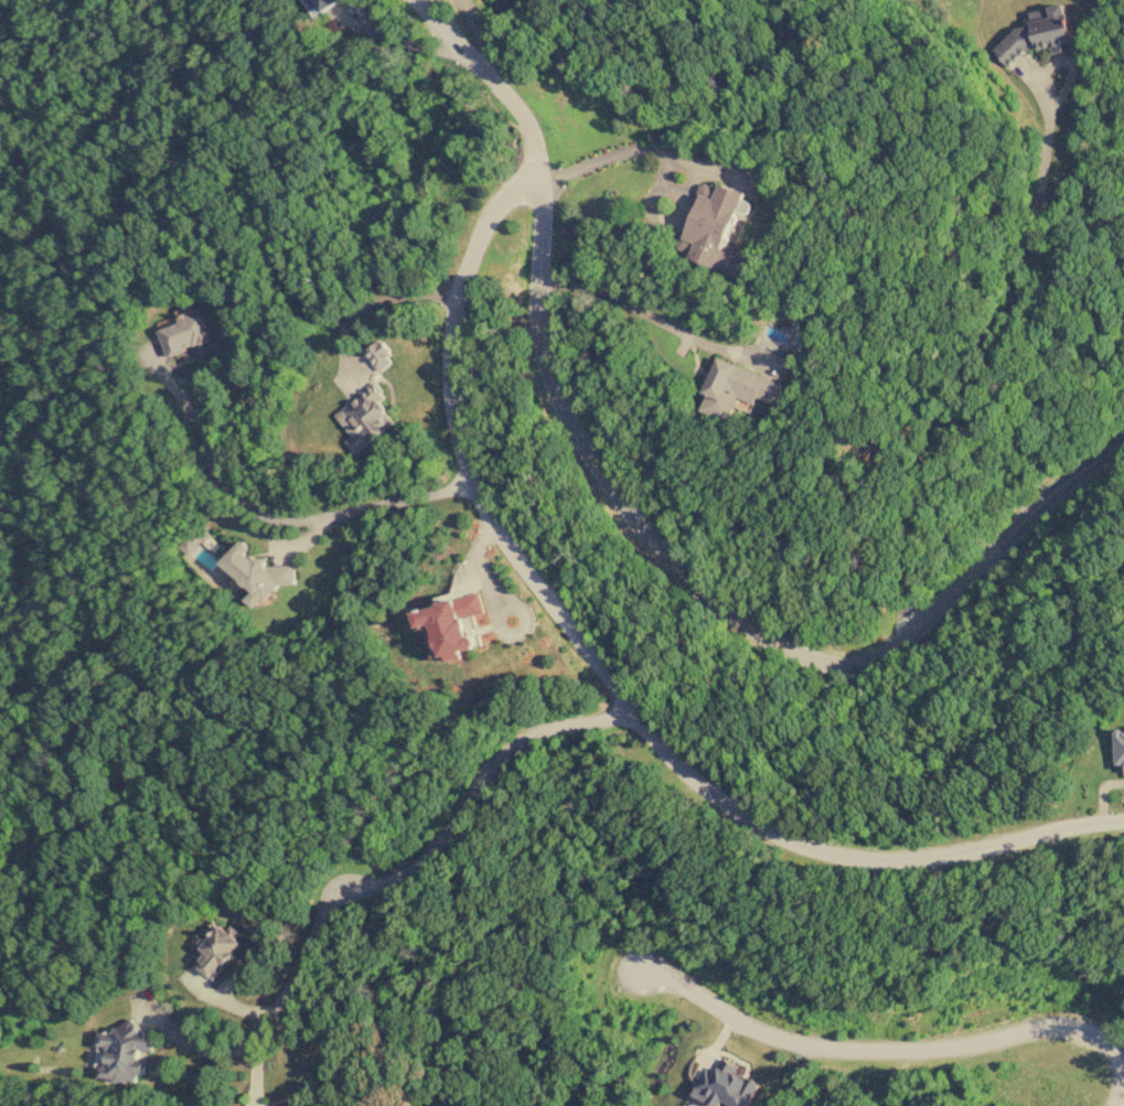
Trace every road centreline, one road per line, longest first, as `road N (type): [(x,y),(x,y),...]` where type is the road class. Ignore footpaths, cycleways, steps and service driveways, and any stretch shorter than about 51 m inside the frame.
road 1 (residential): [(734,178),(670,155),(618,153),(523,184),(490,213),(459,286),(449,386),(454,434),(483,512),(624,705),(739,822),(809,848),(913,856),(1123,820)]
road 2 (residential): [(1123,444),(1073,479),(896,651),(860,666),(836,666),(782,645),(746,627),(644,537),(597,465),(544,361),(537,184)]
road 3 (residential): [(643,967),(739,1006),(779,1034),(867,1053),(934,1054),(1062,1027),(1106,1040),(1122,1080),(1110,1105)]
road 4 (residential): [(417,0),(515,105),(534,143),(537,184)]

